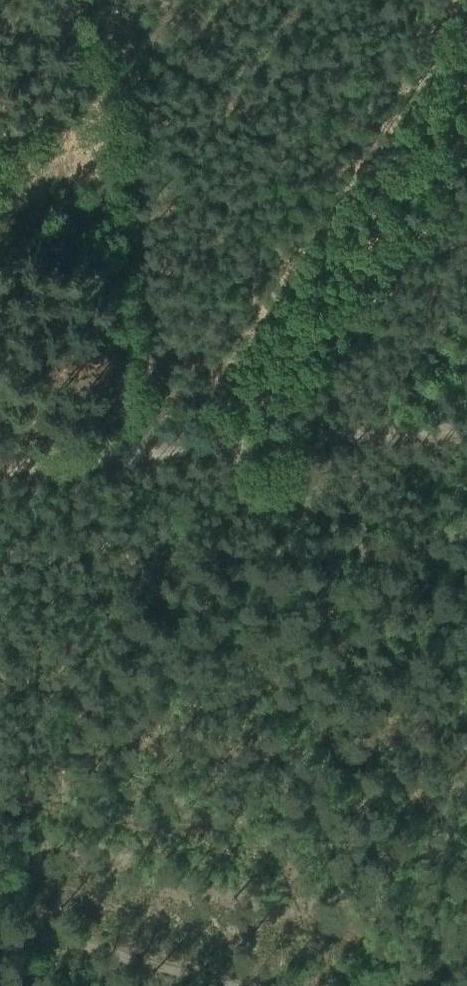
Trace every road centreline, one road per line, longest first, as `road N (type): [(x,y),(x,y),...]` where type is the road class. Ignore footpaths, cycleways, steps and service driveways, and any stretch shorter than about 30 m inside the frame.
road 1 (track): [(0,464),(466,424)]
road 2 (track): [(233,985),(0,926)]

